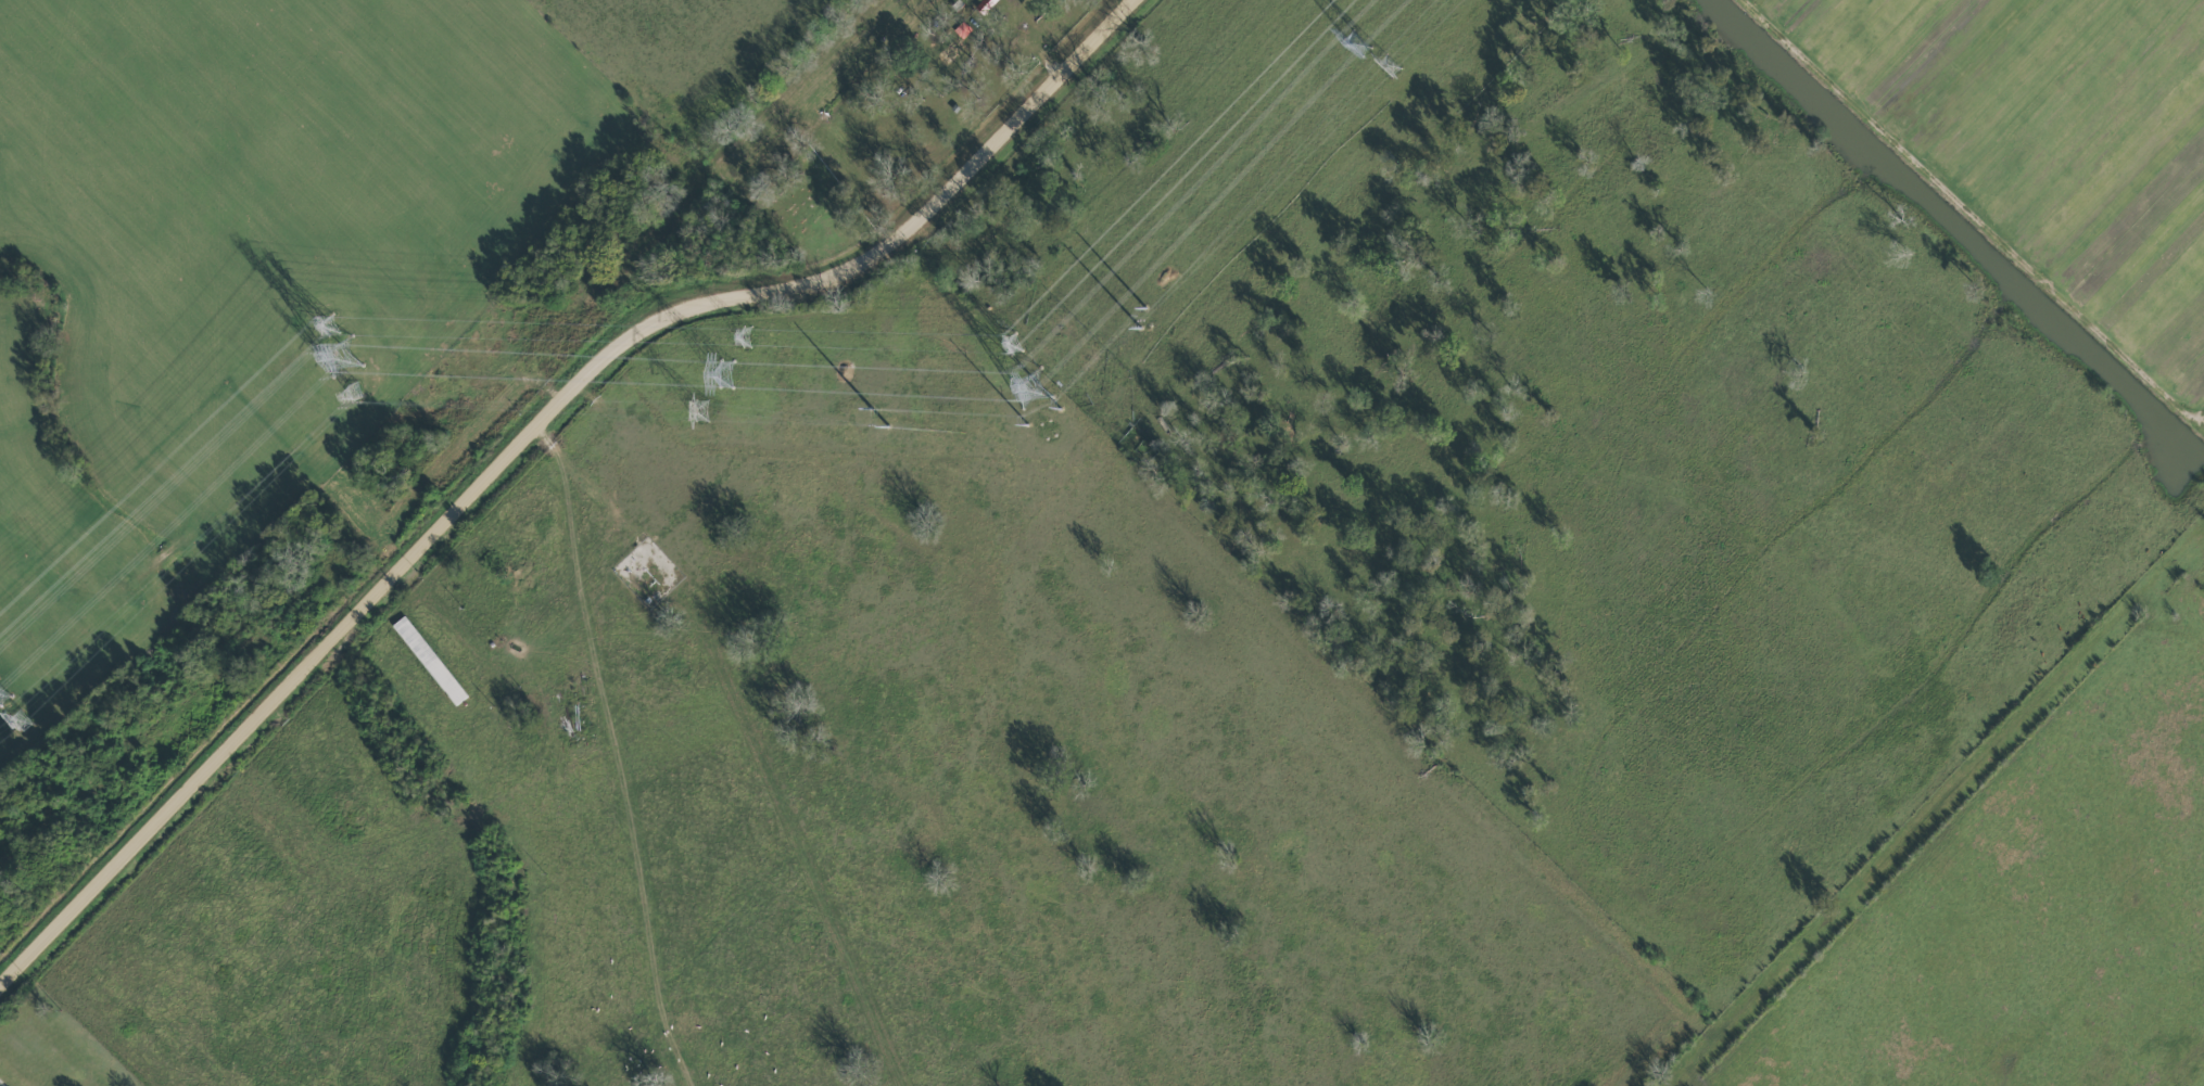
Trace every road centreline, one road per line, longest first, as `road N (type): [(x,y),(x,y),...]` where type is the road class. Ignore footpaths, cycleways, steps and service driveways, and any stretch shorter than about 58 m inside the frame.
road 1 (residential): [(1130,0),(896,239),(847,278),(714,297),(630,337),(0,994)]
road 2 (track): [(686,1085),(655,996),(557,467),(537,435)]

